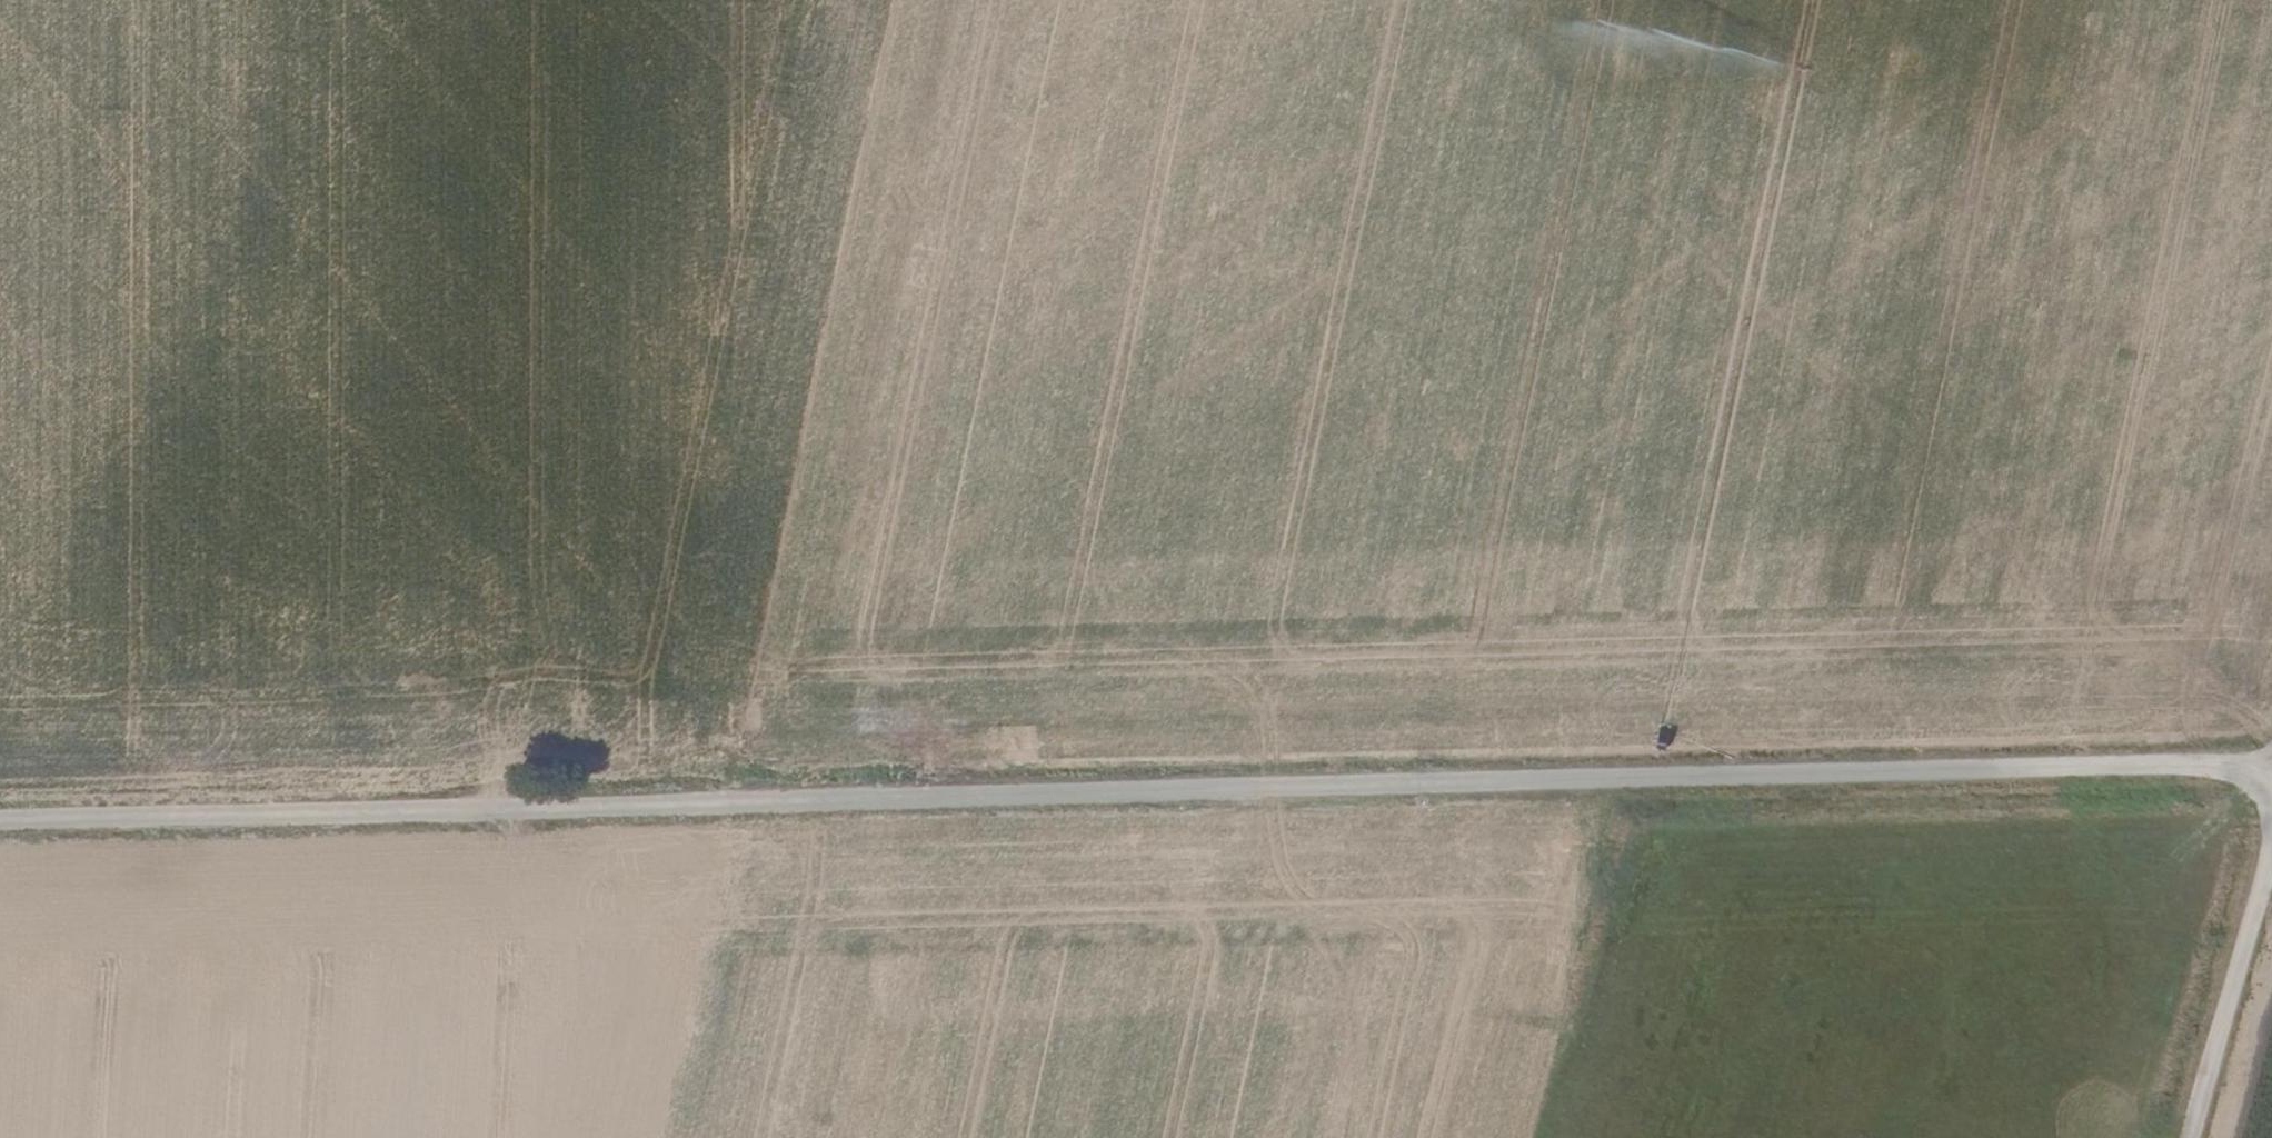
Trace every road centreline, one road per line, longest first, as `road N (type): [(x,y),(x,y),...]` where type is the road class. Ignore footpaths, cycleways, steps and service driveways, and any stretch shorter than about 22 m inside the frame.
road 1 (track): [(2271,764),(0,820)]
road 2 (track): [(2271,831),(2192,1137)]

